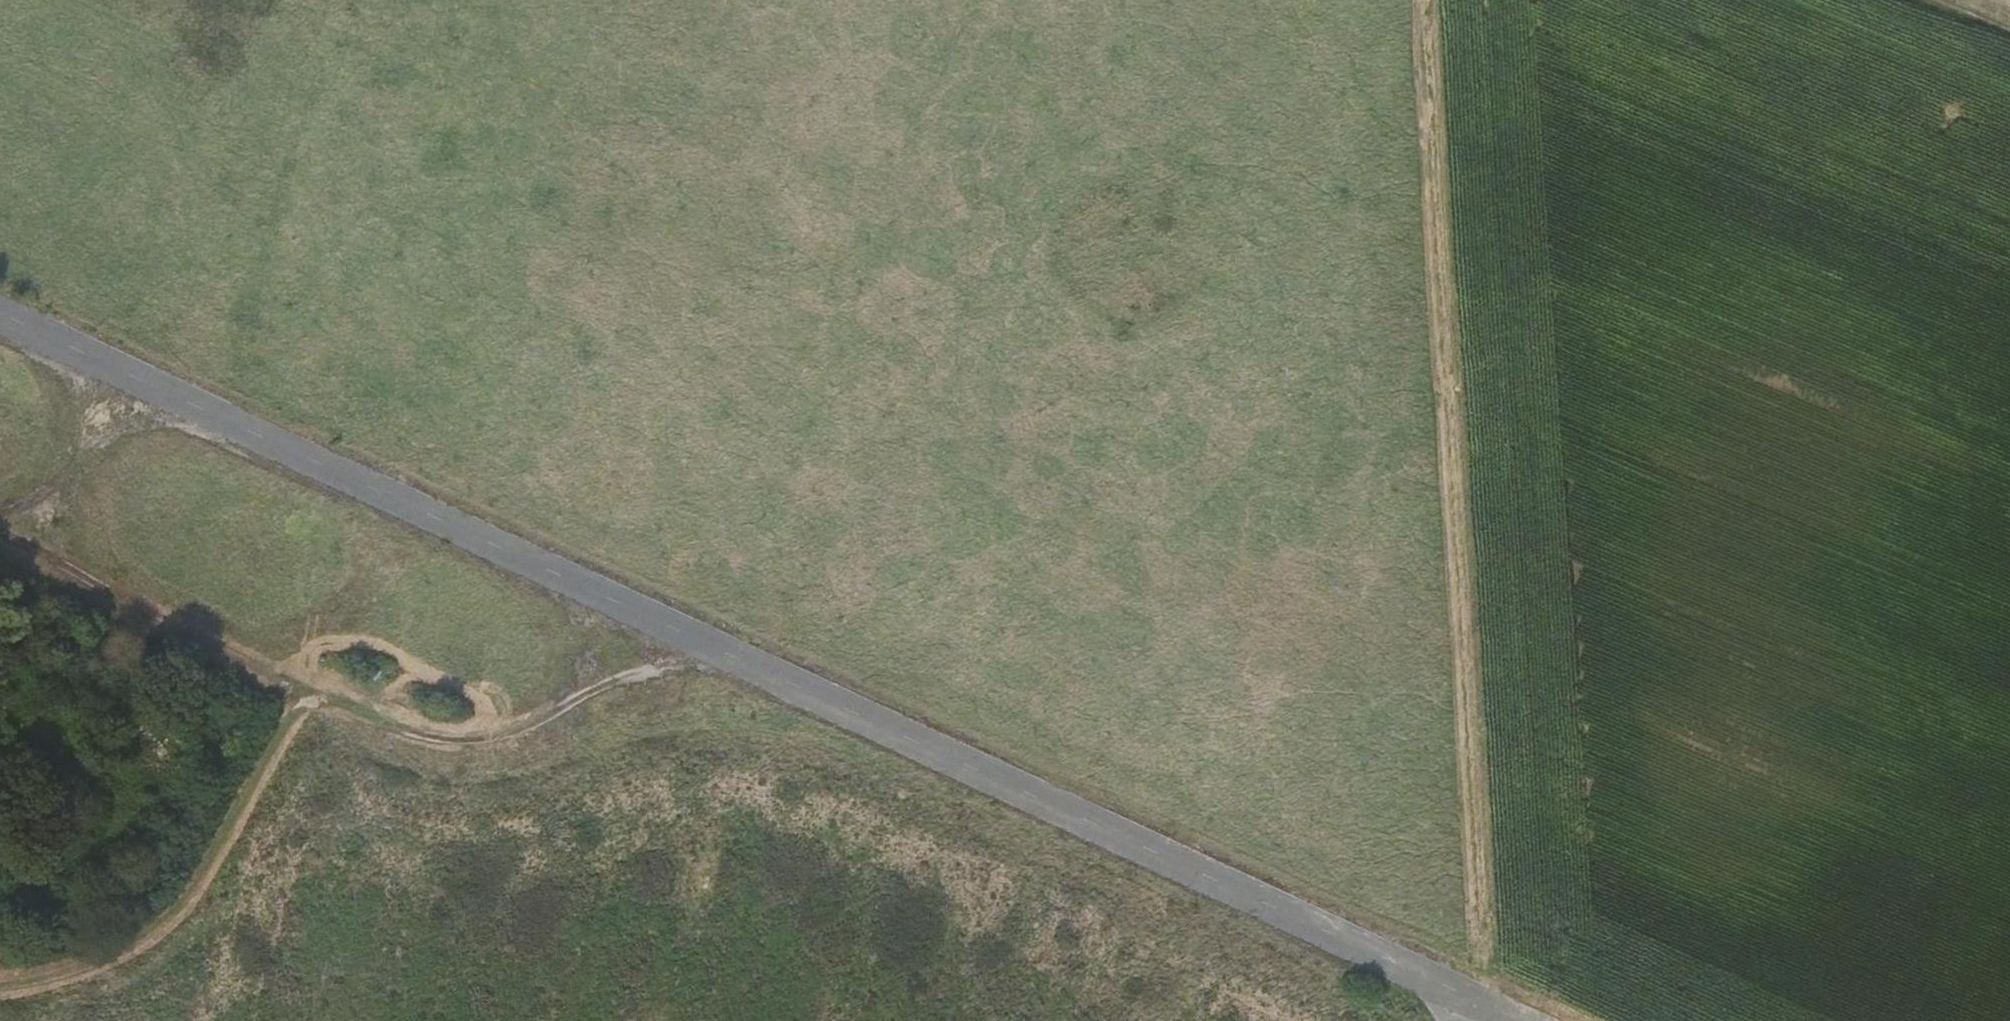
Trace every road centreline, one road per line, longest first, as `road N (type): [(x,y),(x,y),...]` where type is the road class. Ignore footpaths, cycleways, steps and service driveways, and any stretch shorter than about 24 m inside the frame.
road 1 (track): [(0,534),(400,731),(468,741),(526,729),(619,681),(677,666),(750,663)]

